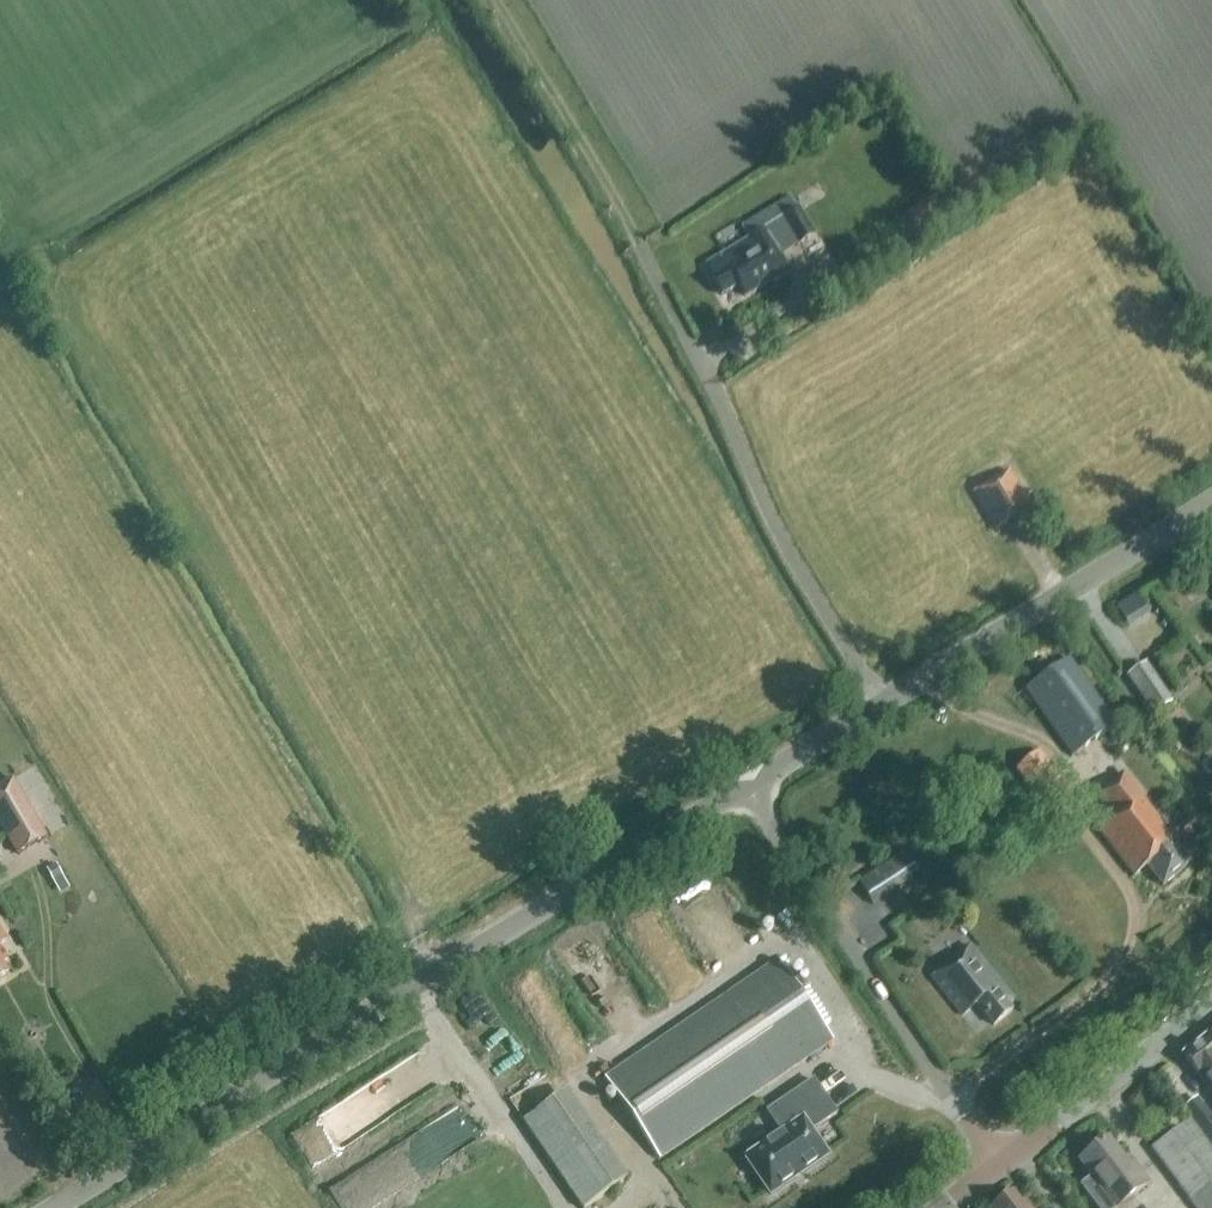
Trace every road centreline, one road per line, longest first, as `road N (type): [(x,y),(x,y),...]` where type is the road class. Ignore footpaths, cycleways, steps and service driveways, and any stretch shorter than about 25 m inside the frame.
road 1 (unclassified): [(59,1207),(746,789)]
road 2 (track): [(418,986),(42,365),(0,326)]
road 3 (unclassified): [(882,706),(756,490),(637,243)]
road 4 (residential): [(1001,1163),(746,789)]
road 5 (unclassified): [(882,706),(1211,499)]
road 6 (track): [(637,243),(495,0)]
road 7 (tertiary): [(1001,1163),(1211,1005)]
road 8 (unclassified): [(746,789),(882,706)]

